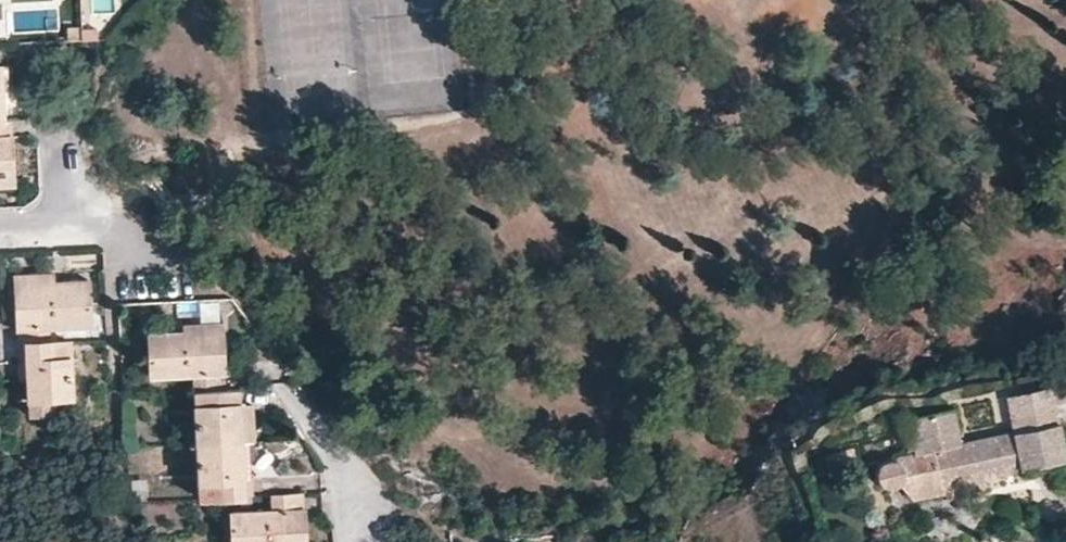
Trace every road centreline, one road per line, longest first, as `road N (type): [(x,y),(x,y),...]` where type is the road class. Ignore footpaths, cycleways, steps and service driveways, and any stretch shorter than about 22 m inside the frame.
road 1 (residential): [(301,409),(344,490),(348,541)]

